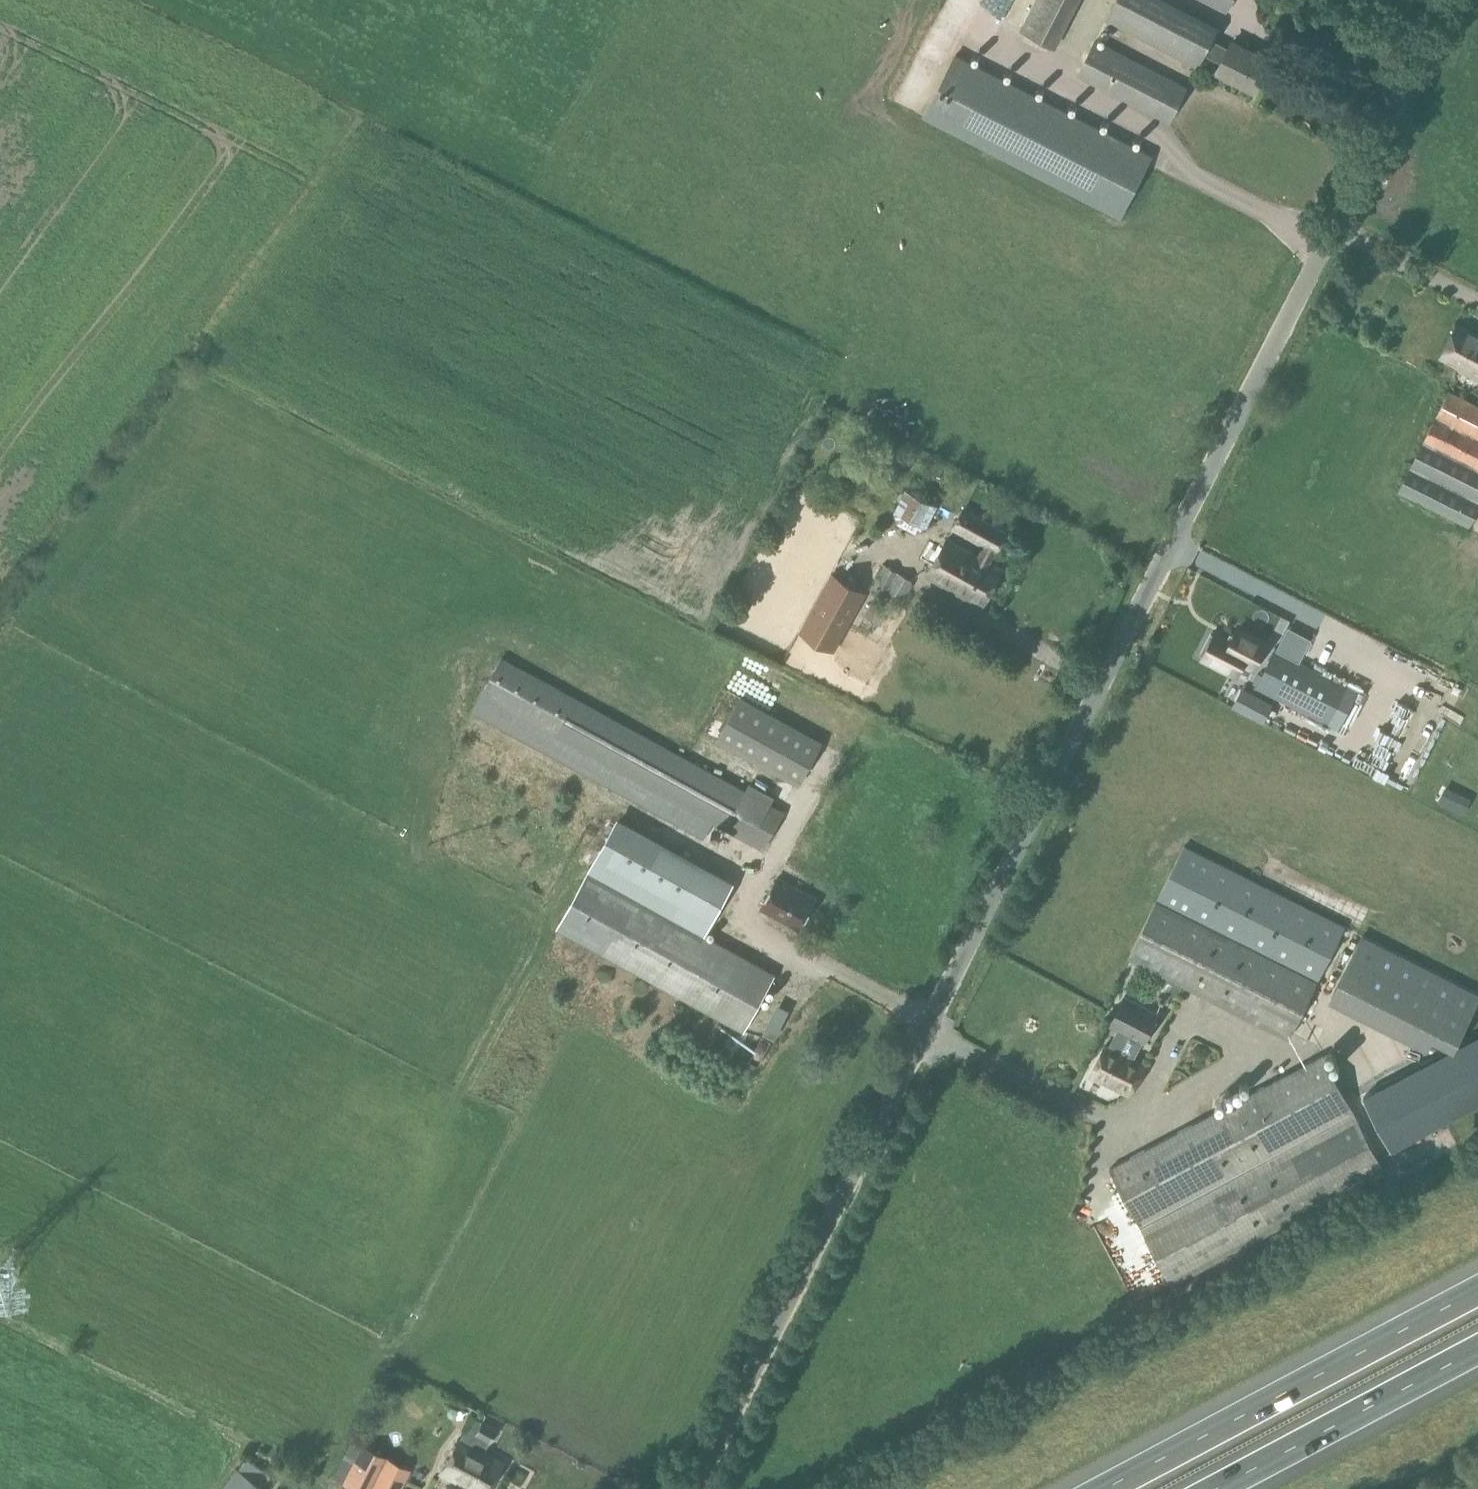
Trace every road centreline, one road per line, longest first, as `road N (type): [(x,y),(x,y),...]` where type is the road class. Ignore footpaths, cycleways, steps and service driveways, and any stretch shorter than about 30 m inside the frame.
road 1 (unclassified): [(697,1488),(1454,0)]
road 2 (motorway): [(1477,1291),(1105,1488)]
road 3 (motorway): [(1215,1488),(1477,1349)]

